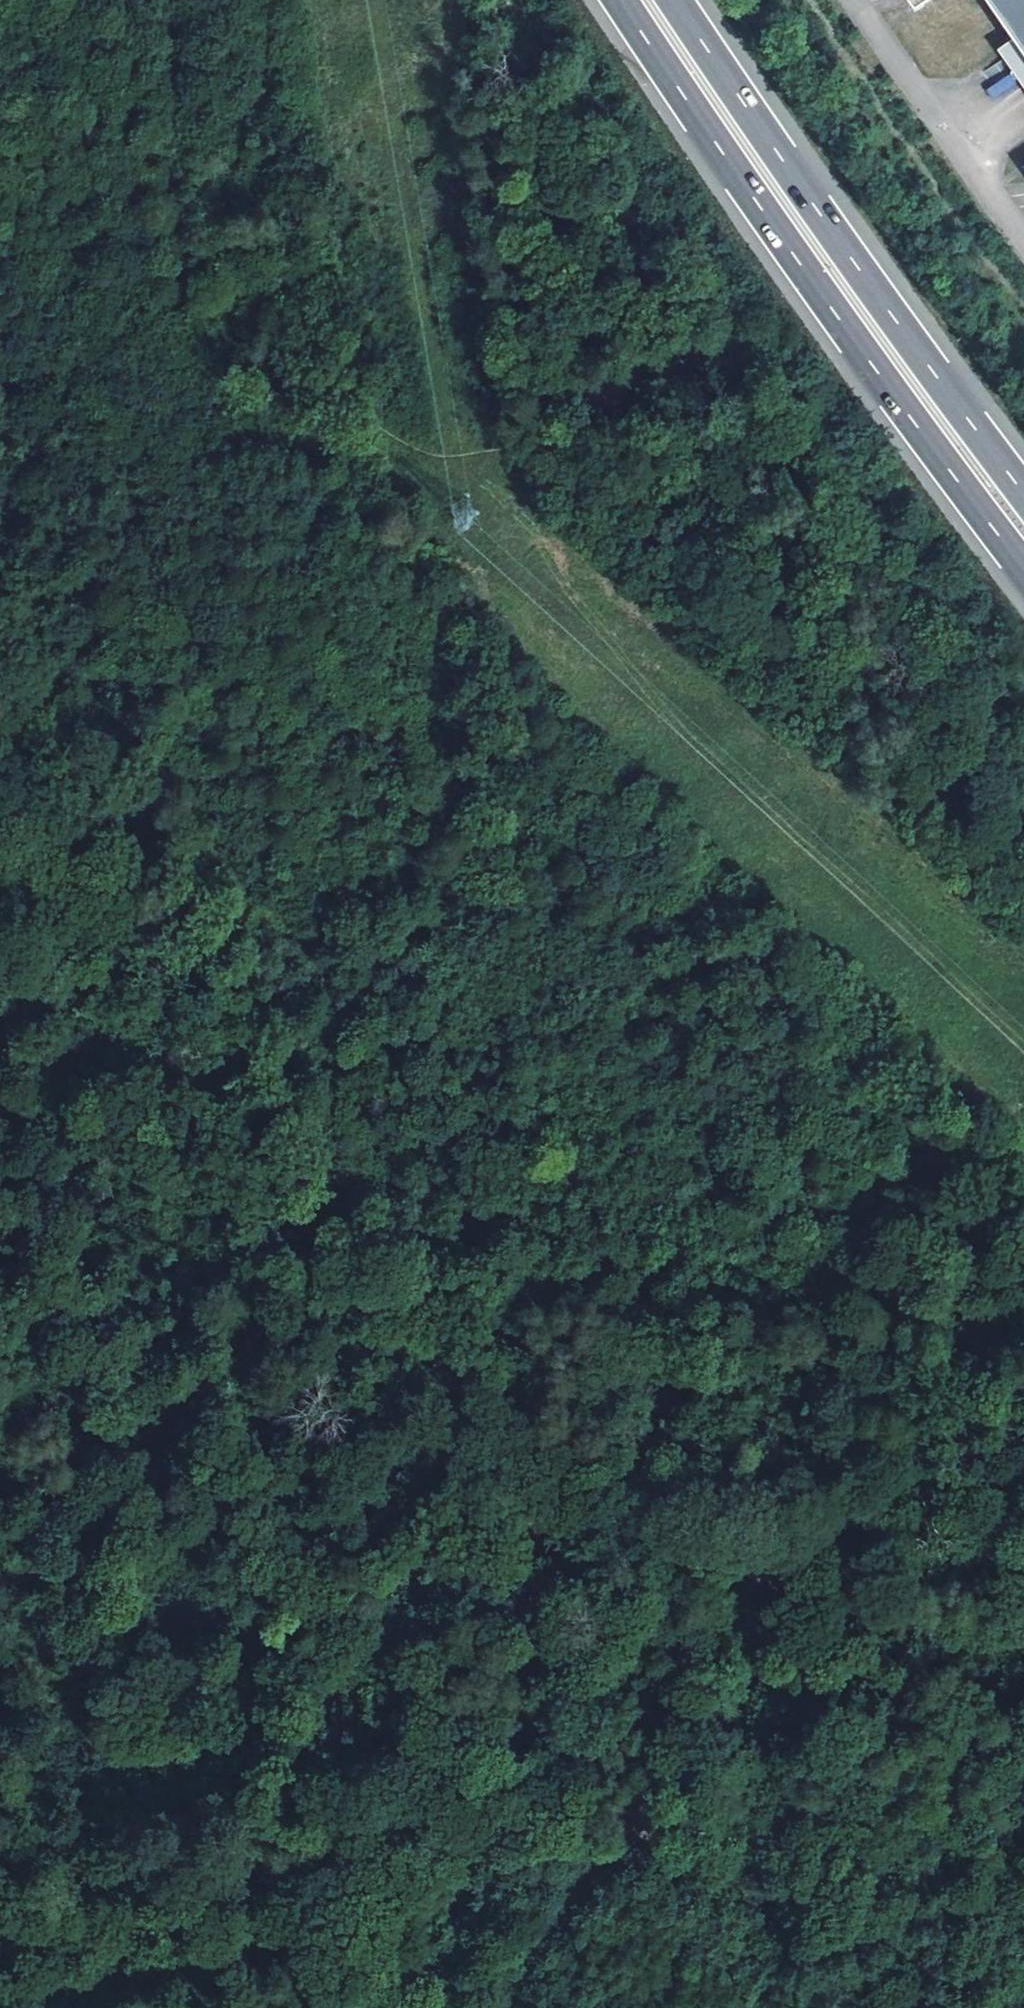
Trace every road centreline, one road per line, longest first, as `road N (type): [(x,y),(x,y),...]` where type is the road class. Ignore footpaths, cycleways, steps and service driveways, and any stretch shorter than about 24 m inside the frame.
road 1 (motorway): [(620,0),(867,359),(1023,562)]
road 2 (motorway): [(1023,493),(674,0)]
road 3 (track): [(629,1834),(859,2007)]

